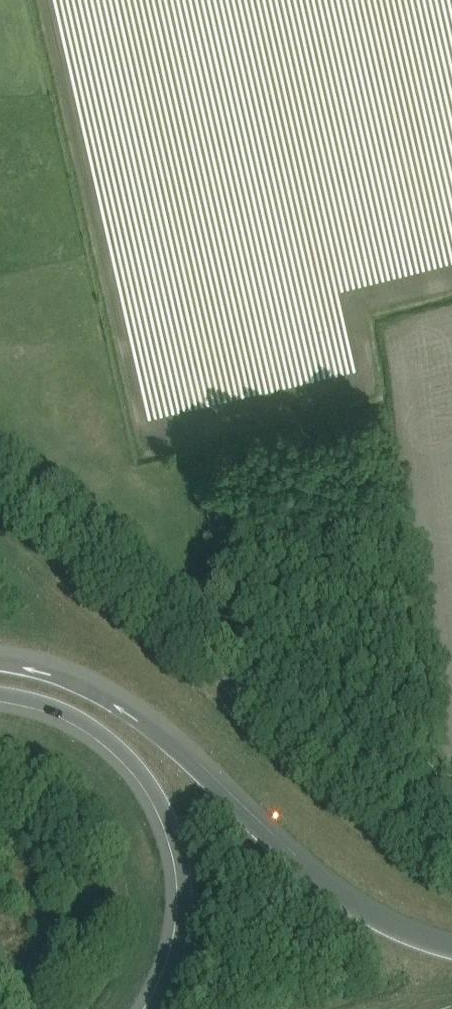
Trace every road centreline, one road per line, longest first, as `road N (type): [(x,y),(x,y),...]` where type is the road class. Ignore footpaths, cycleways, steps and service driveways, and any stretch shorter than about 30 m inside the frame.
road 1 (unclassified): [(451,862),(400,827),(0,481)]
road 2 (motorway): [(451,948),(387,928),(295,864),(148,727),(93,691),(0,665)]
road 3 (motorway): [(0,696),(58,710),(118,750),(157,794),(181,872),(181,907),(179,942),(149,1008)]

